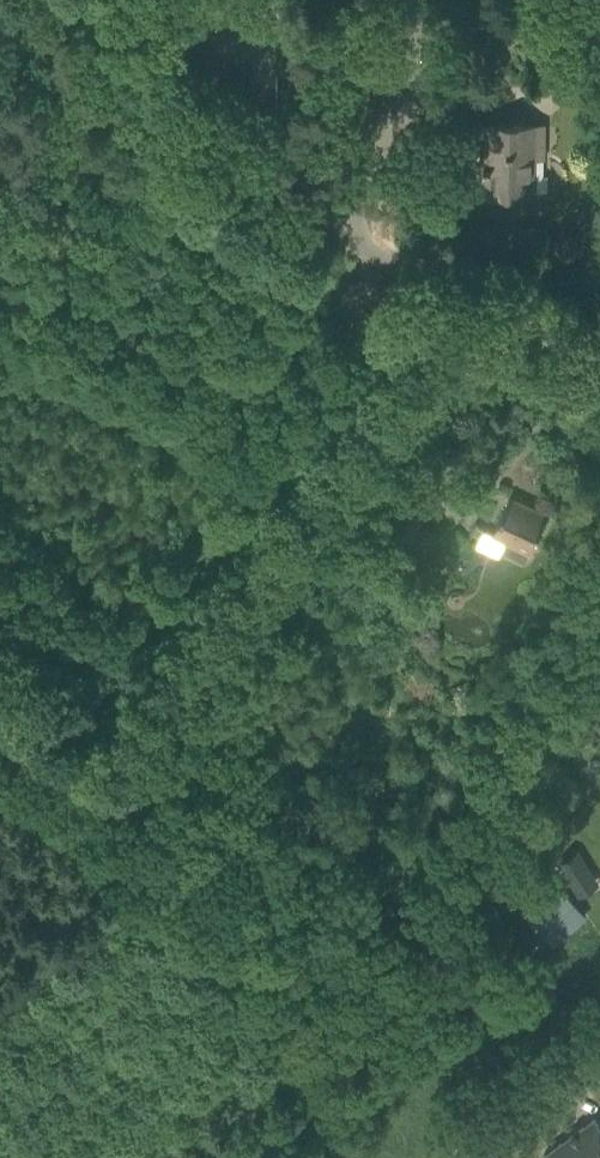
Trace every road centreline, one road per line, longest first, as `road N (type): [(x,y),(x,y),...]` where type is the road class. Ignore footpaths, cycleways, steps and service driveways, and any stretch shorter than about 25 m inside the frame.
road 1 (residential): [(340,230),(35,59),(0,53)]
road 2 (residential): [(599,376),(340,230)]
road 3 (residential): [(418,3),(384,148),(340,230)]
road 4 (residential): [(436,1157),(478,1115),(599,1035)]
road 5 (track): [(275,1020),(159,1157)]

